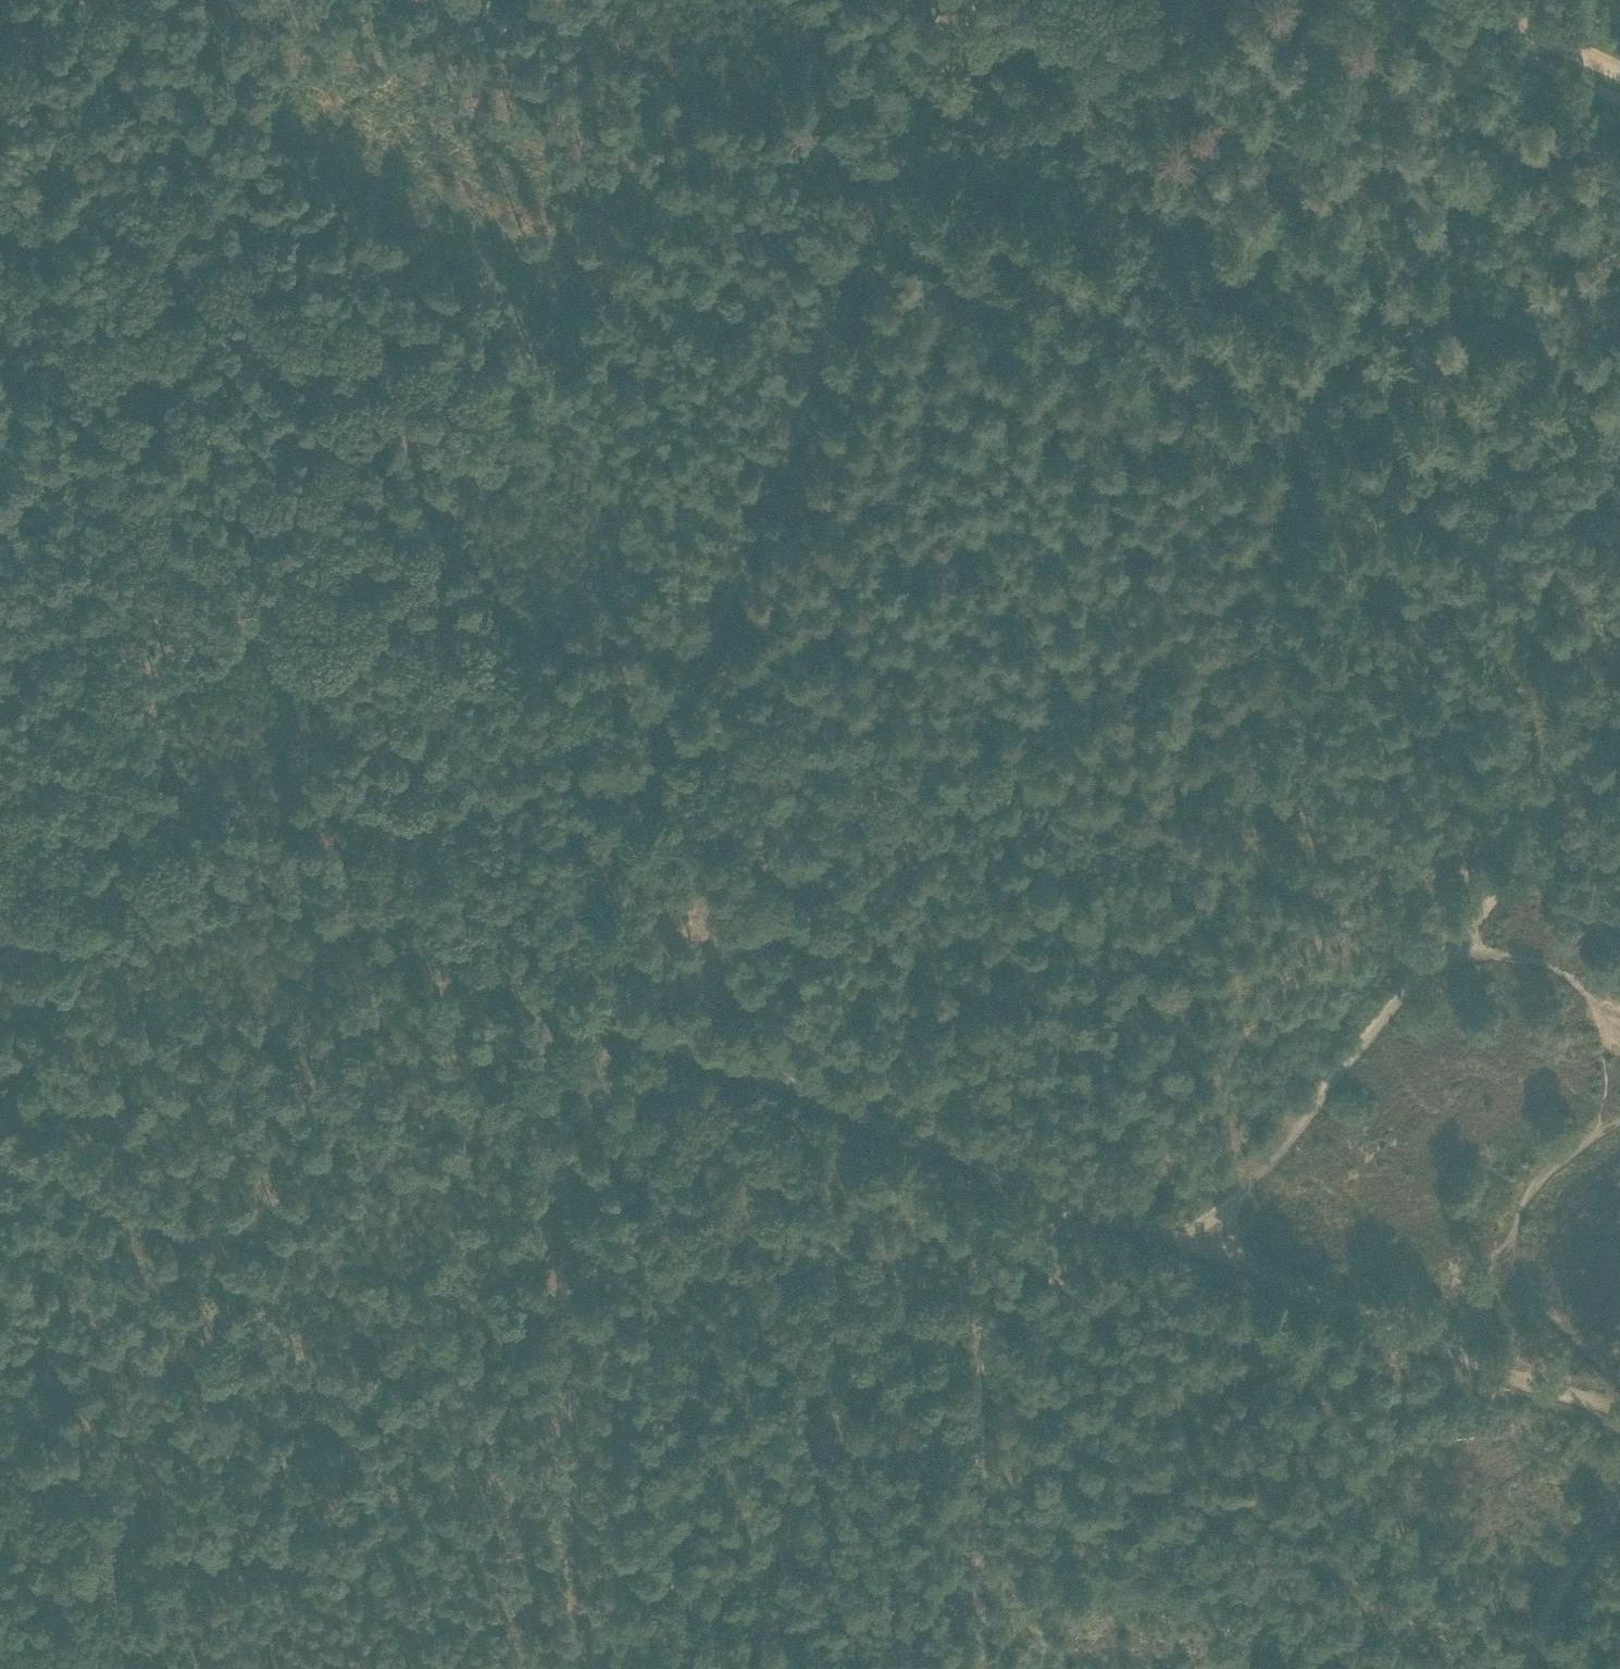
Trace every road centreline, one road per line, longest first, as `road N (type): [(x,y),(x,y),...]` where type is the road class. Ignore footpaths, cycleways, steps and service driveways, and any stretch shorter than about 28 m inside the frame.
road 1 (track): [(951,0),(550,993),(542,1046),(580,1668)]
road 2 (track): [(0,799),(550,993),(571,984),(999,1163)]
road 3 (track): [(1619,604),(866,215)]
road 4 (track): [(726,550),(683,460),(207,253),(40,189)]
road 5 (track): [(5,444),(656,723)]
road 6 (track): [(1441,952),(1199,1238),(999,1163)]
road 7 (track): [(1213,842),(726,607)]
road 8 (track): [(1618,1416),(1199,1238)]
road 9 (track): [(997,1335),(993,1668)]
road 10 (track): [(40,189),(15,319),(0,498)]
road 11 (track): [(1441,952),(1619,756)]
road 12 (track): [(1441,952),(1213,842)]
road 13 (track): [(1619,1494),(1527,1668)]
road 14 (track): [(0,1504),(73,1668)]
road 15 (track): [(1601,999),(1552,963),(1441,952)]
road 16 (track): [(999,1163),(997,1335)]
road 17 (track): [(1619,71),(1464,0)]

